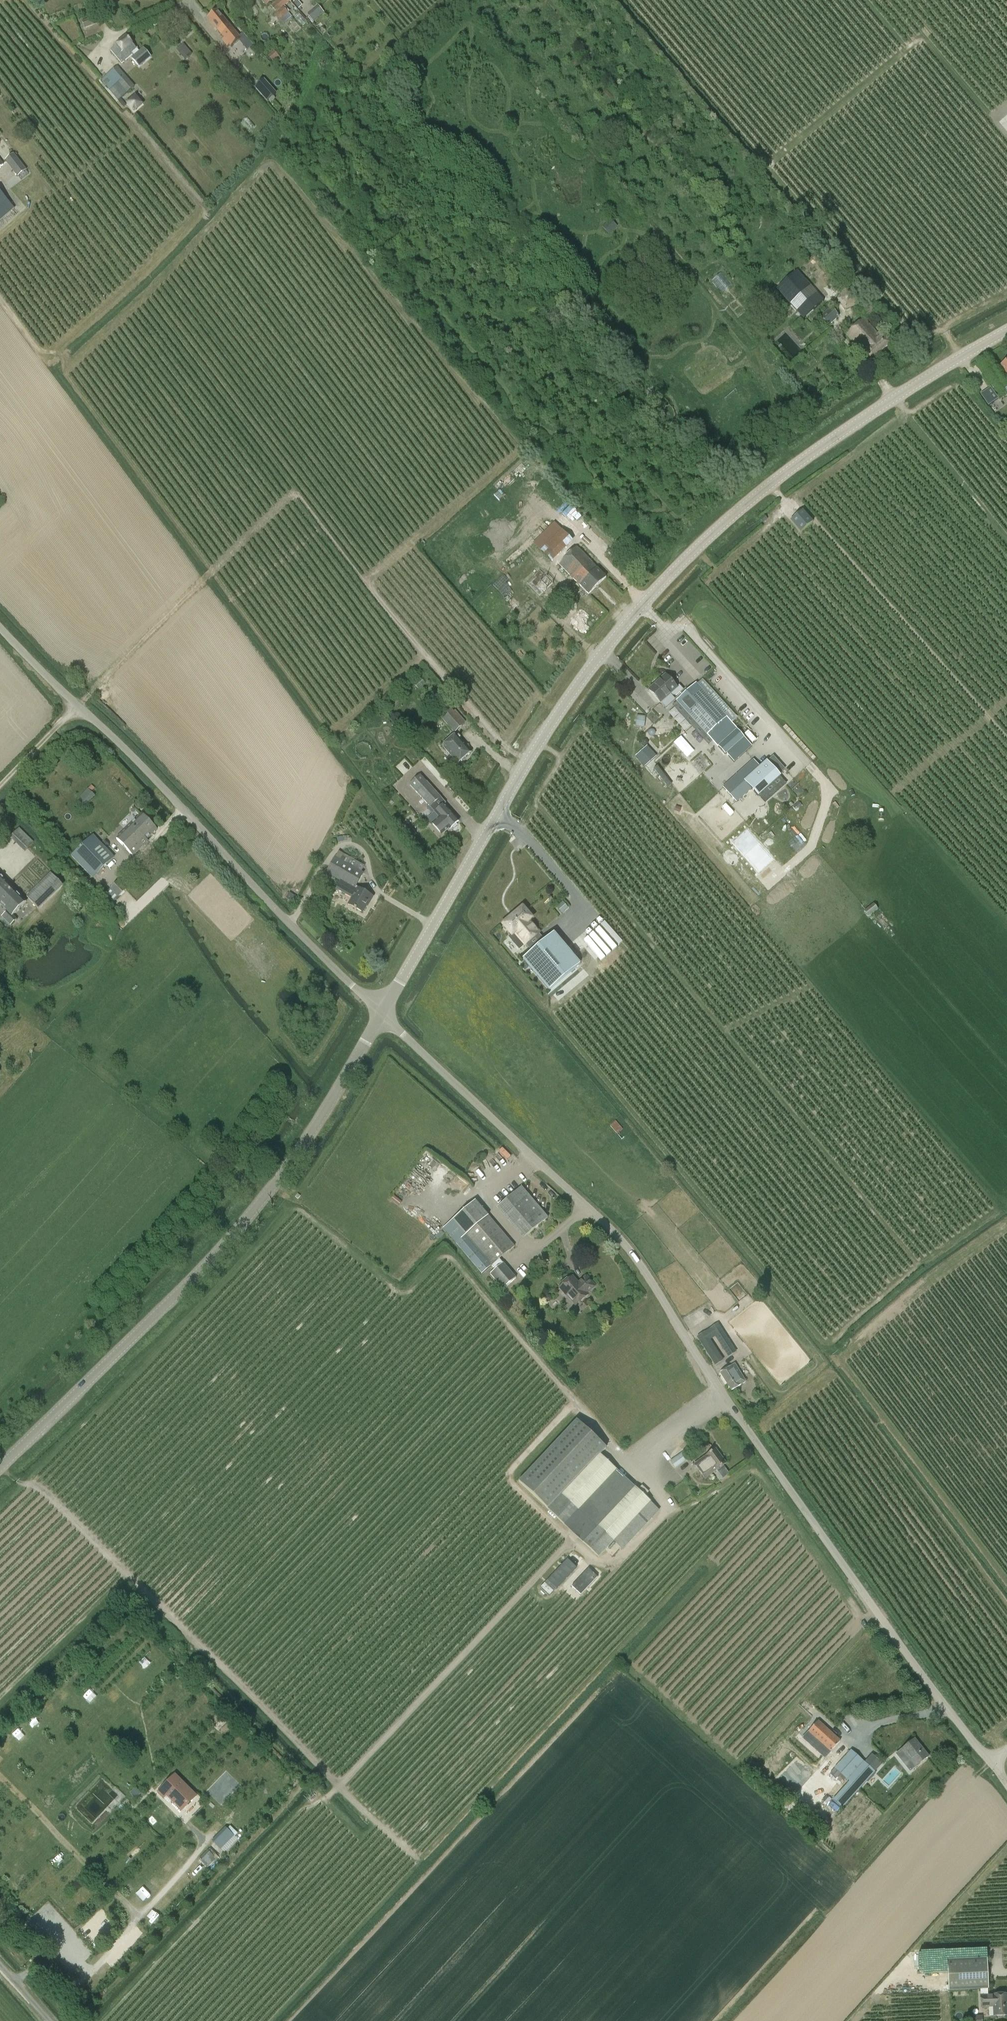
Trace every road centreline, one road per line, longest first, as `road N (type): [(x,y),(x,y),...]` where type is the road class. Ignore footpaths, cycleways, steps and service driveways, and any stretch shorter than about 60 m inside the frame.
road 1 (unclassified): [(993,1760),(873,1604),(629,1247),(383,1015)]
road 2 (unclassified): [(383,1015),(516,785),(629,638),(709,554),(812,467),(908,391),(1006,331)]
road 3 (track): [(2,1472),(43,1491),(338,1788),(571,1546),(609,1567),(671,1506)]
road 4 (unclassified): [(0,1474),(230,1245),(293,1170),(383,1015)]
road 5 (unclassified): [(383,1015),(0,625)]
road 6 (track): [(16,1983),(37,1969),(82,1980),(203,1849)]
road 7 (track): [(139,1917),(0,1776)]

